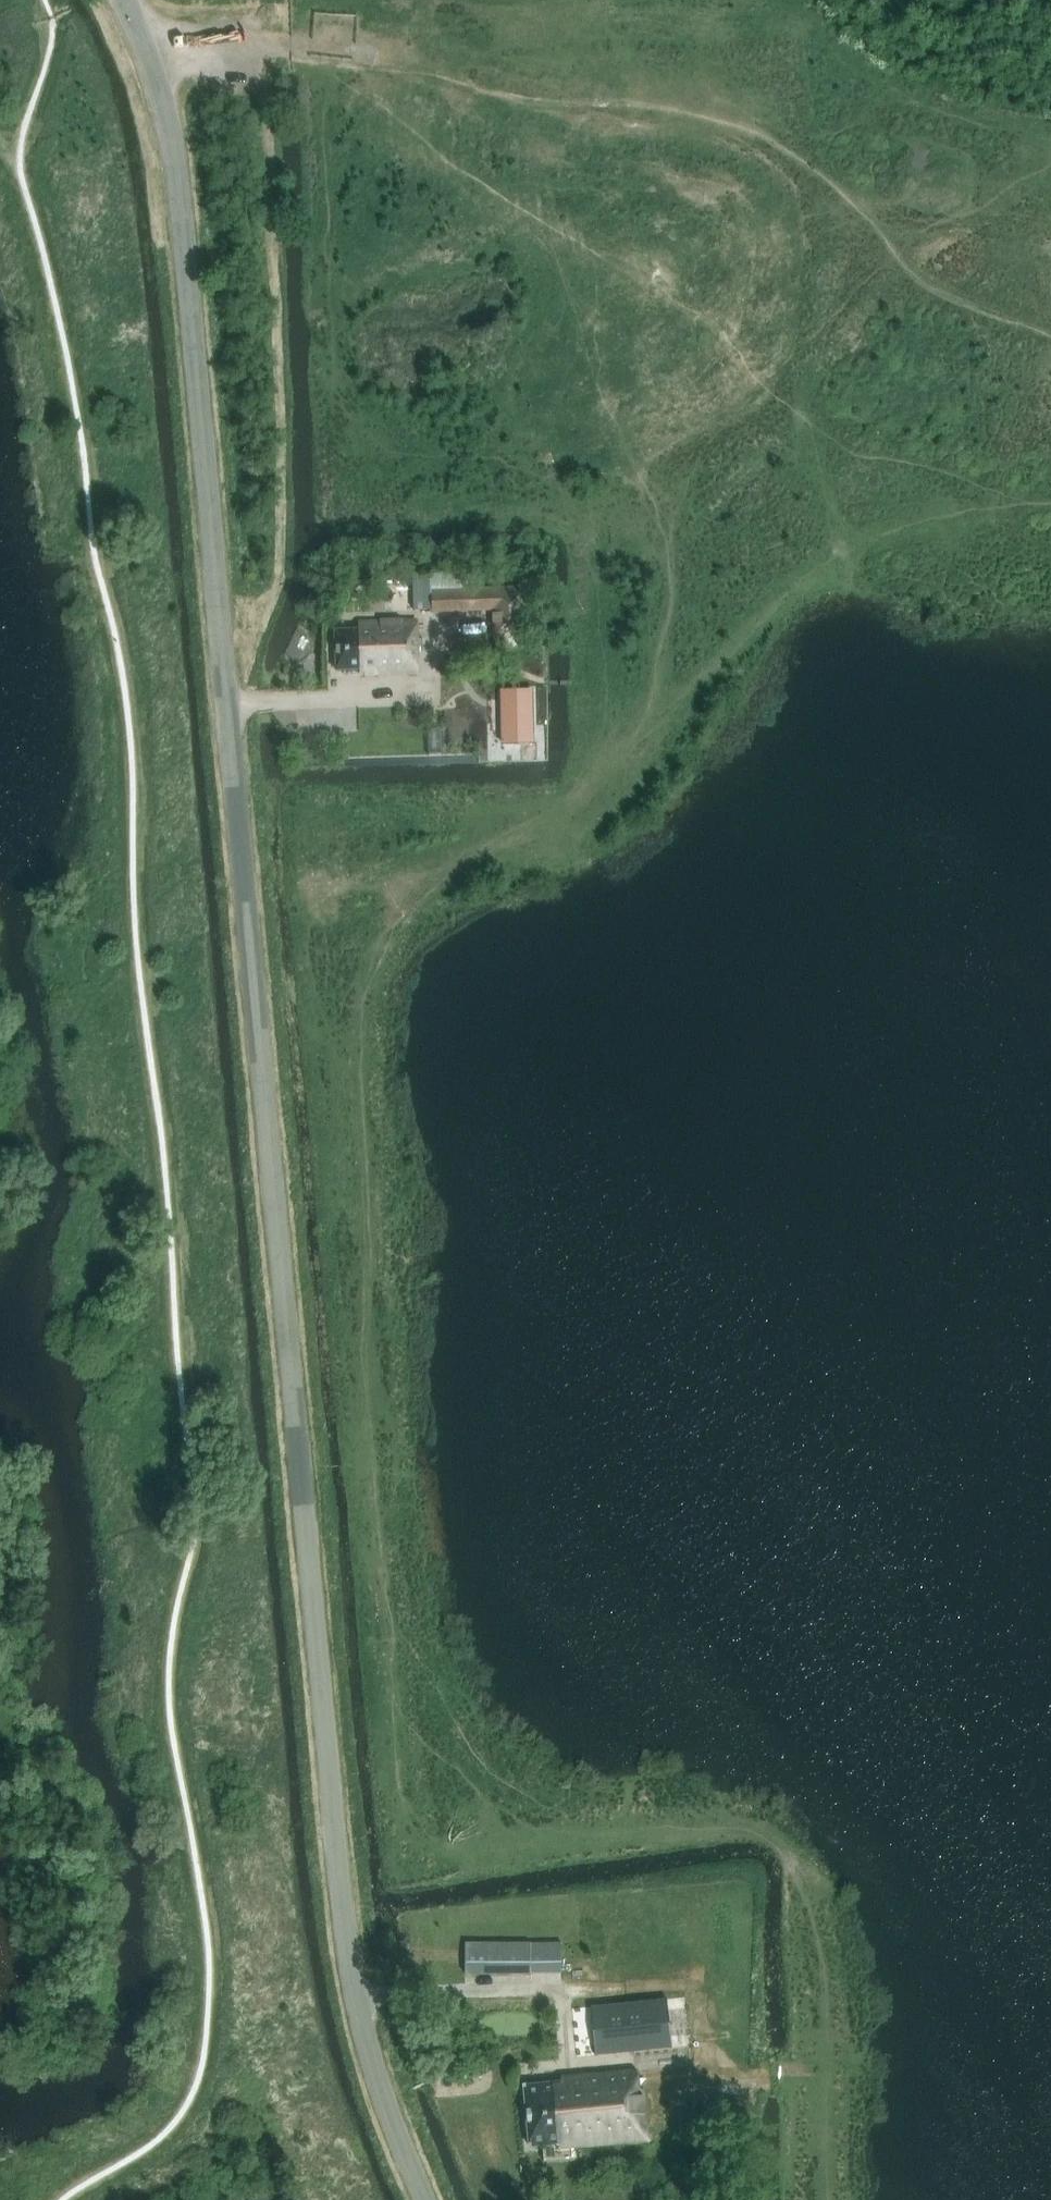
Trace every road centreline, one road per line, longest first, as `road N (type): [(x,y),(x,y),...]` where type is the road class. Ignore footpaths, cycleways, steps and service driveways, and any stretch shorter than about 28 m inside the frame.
road 1 (tertiary): [(425,2199),(369,2048),(343,1918),(185,245),(153,58),(124,0)]

